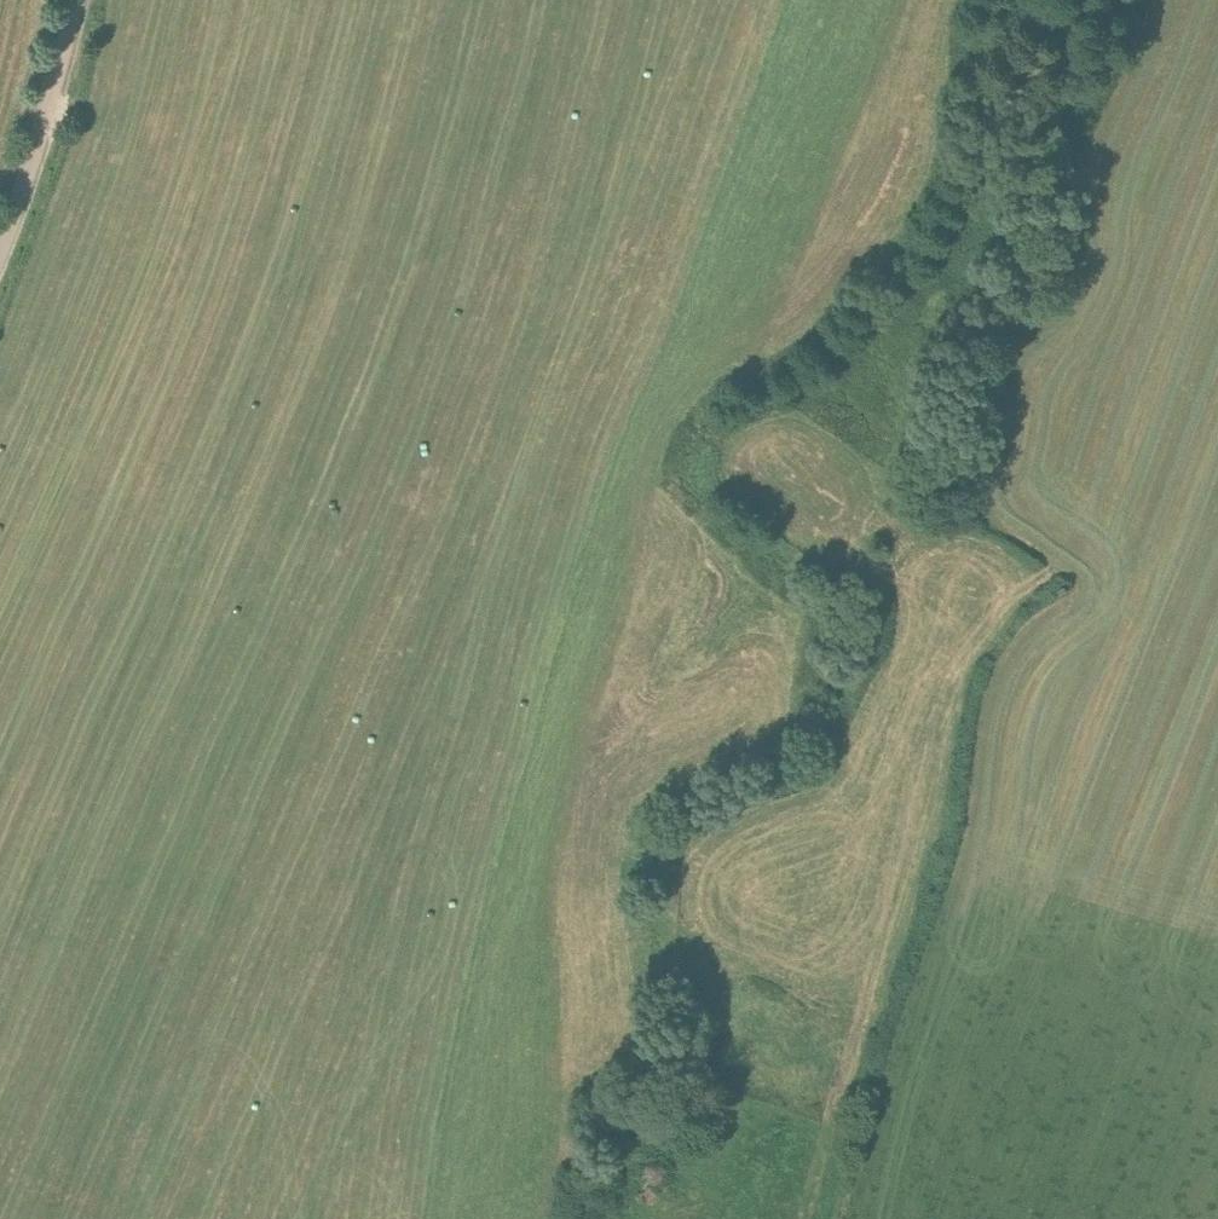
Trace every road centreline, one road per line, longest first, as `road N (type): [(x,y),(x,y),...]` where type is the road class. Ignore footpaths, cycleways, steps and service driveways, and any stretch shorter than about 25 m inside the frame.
road 1 (track): [(74,0),(0,235)]

